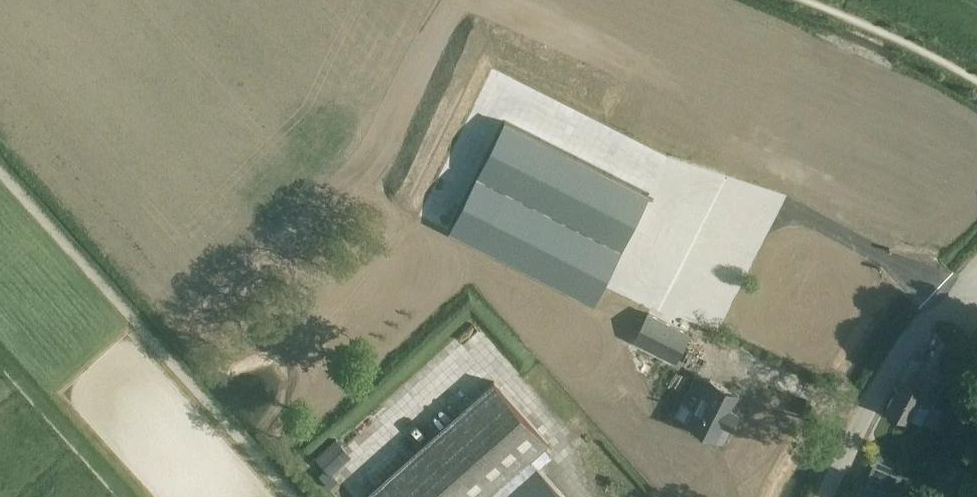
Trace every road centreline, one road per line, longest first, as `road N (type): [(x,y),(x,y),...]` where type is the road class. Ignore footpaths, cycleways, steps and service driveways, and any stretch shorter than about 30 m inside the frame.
road 1 (unclassified): [(828,496),(882,390),(963,284)]

